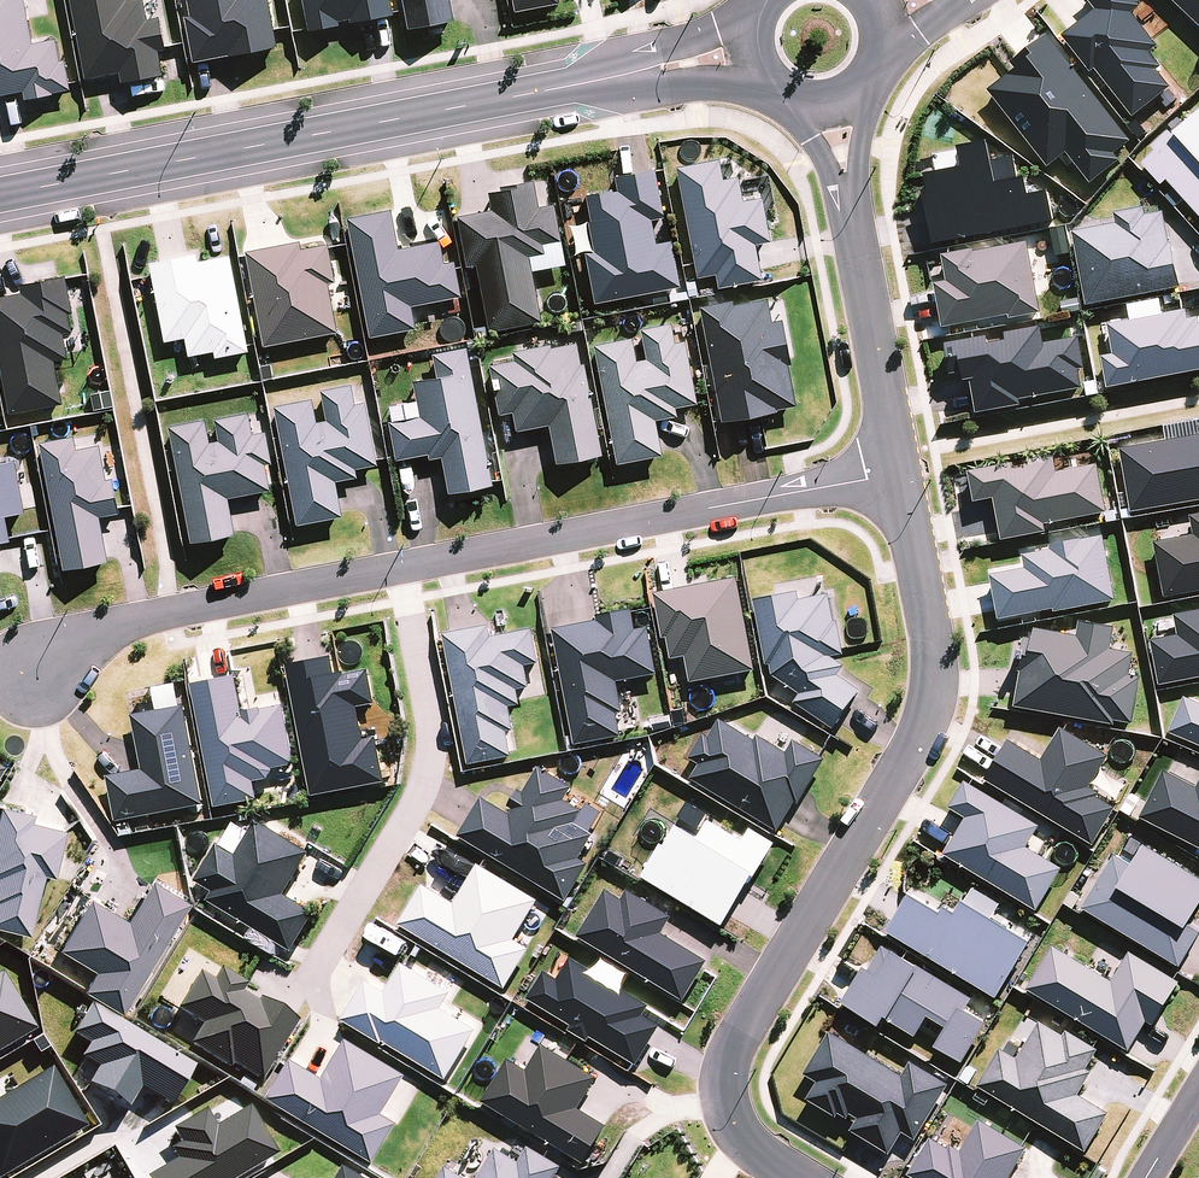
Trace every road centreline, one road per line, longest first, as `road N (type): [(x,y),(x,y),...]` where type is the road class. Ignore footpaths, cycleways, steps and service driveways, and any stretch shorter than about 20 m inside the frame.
road 1 (residential): [(894,474),(932,703),(729,1054)]
road 2 (residential): [(0,195),(620,76)]
road 3 (residential): [(401,562),(894,474)]
road 4 (residential): [(401,562),(432,720),(427,788),(296,1000)]
road 5 (residential): [(35,669),(81,638),(401,562)]
road 6 (residential): [(848,203),(894,474)]
road 7 (residential): [(800,1177),(729,1121),(722,1085),(729,1054)]
road 8 (residential): [(769,84),(666,86),(620,76)]
road 9 (residential): [(620,76),(661,46),(754,17)]
road 10 (residential): [(868,84),(848,203)]

